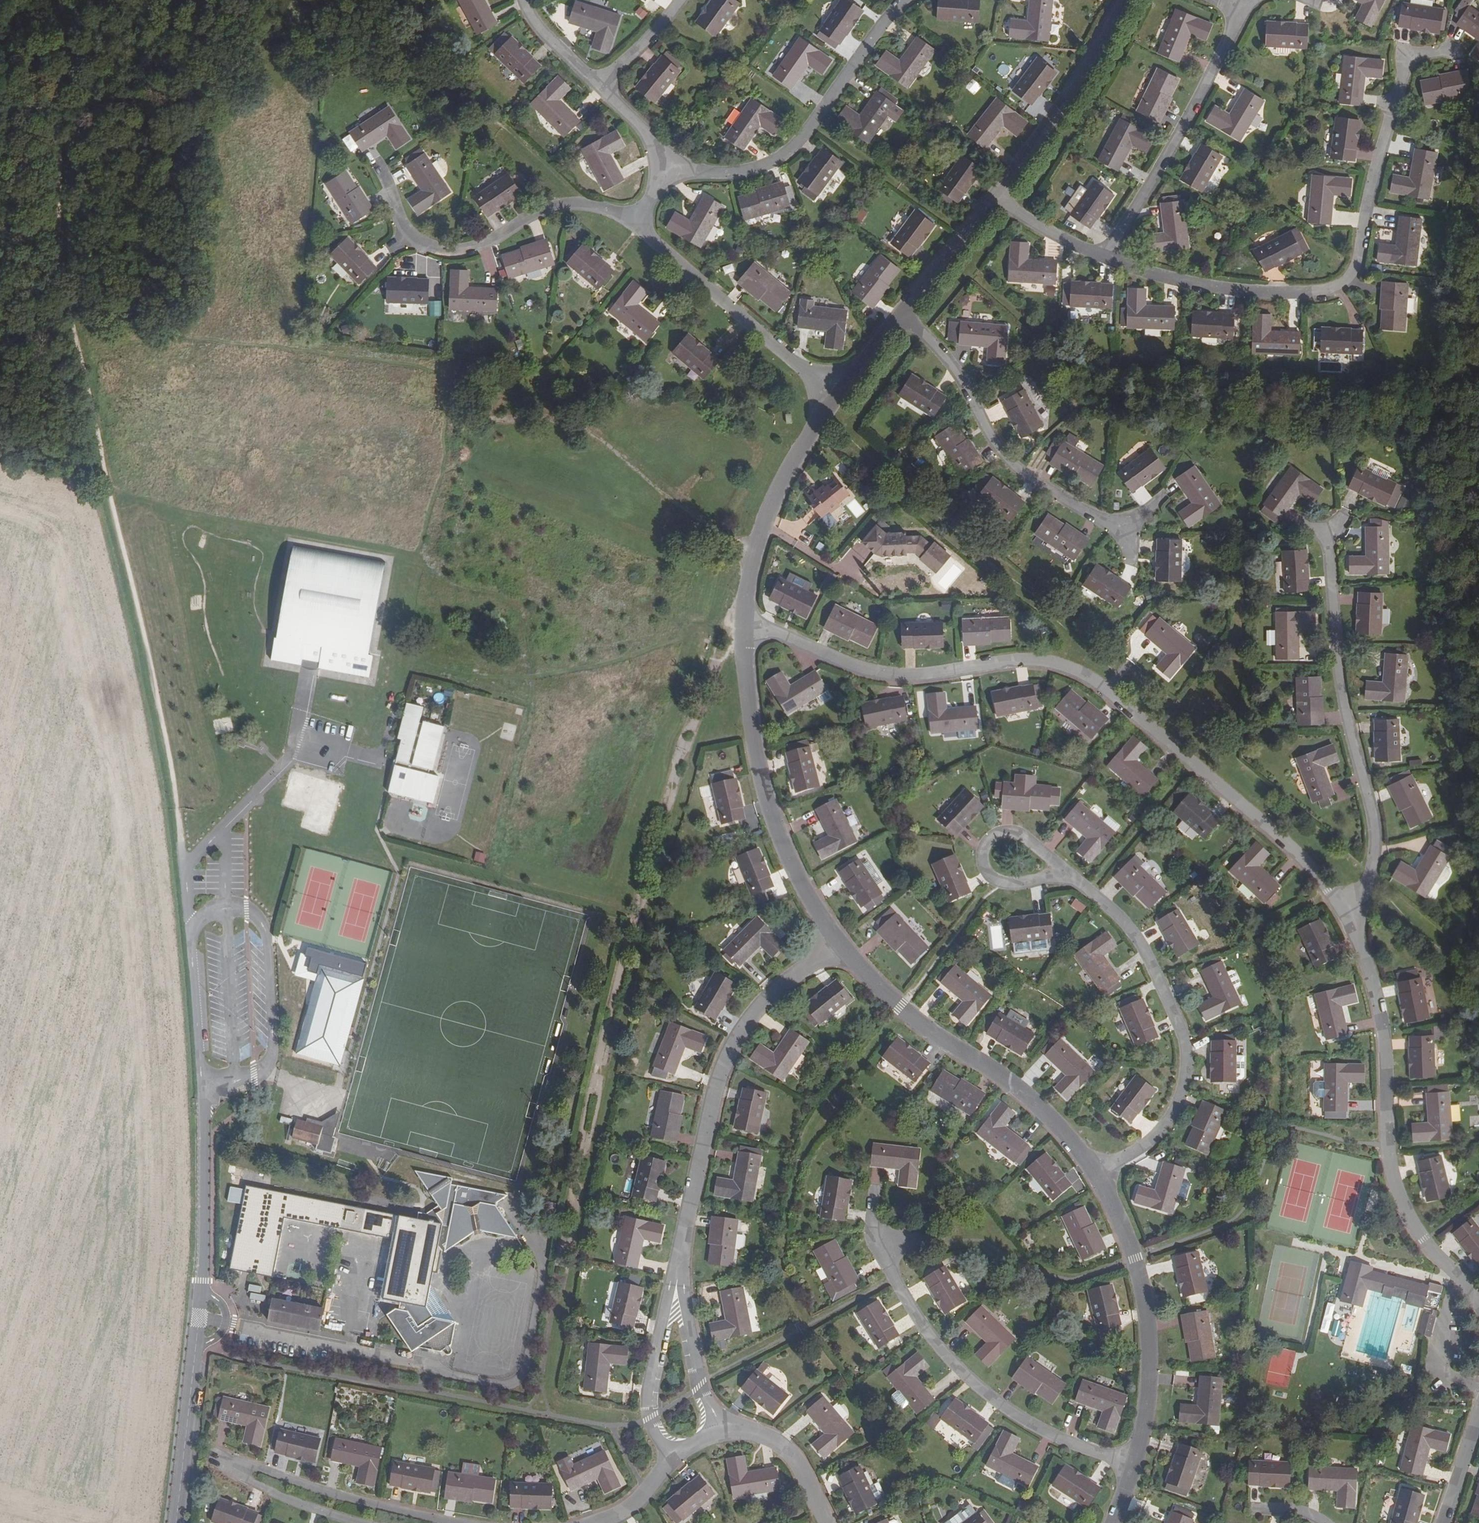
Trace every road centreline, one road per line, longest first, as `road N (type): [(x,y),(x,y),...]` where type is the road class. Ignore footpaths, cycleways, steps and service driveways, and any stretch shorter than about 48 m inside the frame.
road 1 (track): [(61,0),(70,56),(60,87),(58,237),(68,317),(115,509),(182,864)]
road 2 (residential): [(744,630),(780,635),(870,670),(909,675),(1015,662),(1087,679),(1284,844),(1347,920)]
road 3 (residential): [(182,864),(202,1107),(200,1315),(176,1522)]
road 4 (residential): [(1105,259),(1154,278),(1325,292),(1355,260),(1408,55),(1438,53)]
road 5 (residential): [(1478,1305),(1405,1212),(1389,1171),(1381,1031),(1347,920)]
road 6 (residential): [(1347,920),(1370,863),(1370,809),(1342,708),(1325,528)]
road 7 (residential): [(872,1199),(875,1244),(911,1318),(961,1375),(1020,1421),(1132,1468)]
road 8 (residential): [(1064,876),(1112,913),(1148,960),(1184,1064),(1156,1136),(1095,1177)]
road 9 (residential): [(677,1269),(709,1099),(741,1023),(795,972),(840,951)]
road 10 (residential): [(1095,1177),(1016,1095),(956,1057),(840,951)]
road 11 (residential): [(840,951),(806,899),(766,793),(744,630)]
road 12 (residential): [(378,170),(405,236),(425,246),(456,249),(487,241),(537,210),(565,204),(640,228)]
road 13 (residential): [(1125,531),(1022,477),(955,374),(897,316)]
road 14 (residential): [(898,0),(783,156),(747,172),(660,174)]
road 15 (residential): [(1095,1177),(1132,1258),(1146,1348),(1132,1468)]
road 16 (residential): [(1252,0),(1105,259)]
road 17 (residential): [(744,630),(755,553),(830,392)]
road 18 (residential): [(640,228),(830,392)]
road 19 (residential): [(987,197),(1066,97),(1118,0)]
road 20 (residential): [(421,1522),(252,1477),(209,1455)]
road 21 (residential): [(677,1269),(645,1404),(666,1463)]
road 22 (residential): [(1064,876),(1020,836),(988,840),(981,856),(987,871),(1031,878)]
road 23 (residential): [(716,1429),(694,1386),(677,1269)]
road 24 (residential): [(823,1522),(793,1460),(764,1436),(716,1429)]
road 25 (residential): [(897,316),(987,197)]
road 26 (residential): [(987,197),(1105,259)]
road 27 (residential): [(1439,1522),(1478,1399)]

